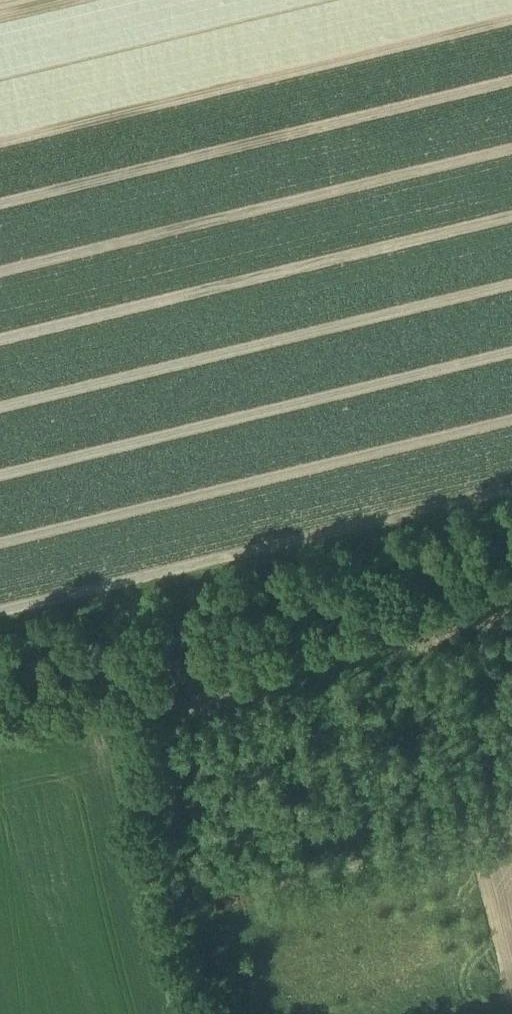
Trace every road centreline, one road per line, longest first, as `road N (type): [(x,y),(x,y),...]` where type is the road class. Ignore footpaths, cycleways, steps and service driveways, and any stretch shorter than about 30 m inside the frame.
road 1 (track): [(158,711),(511,606)]

